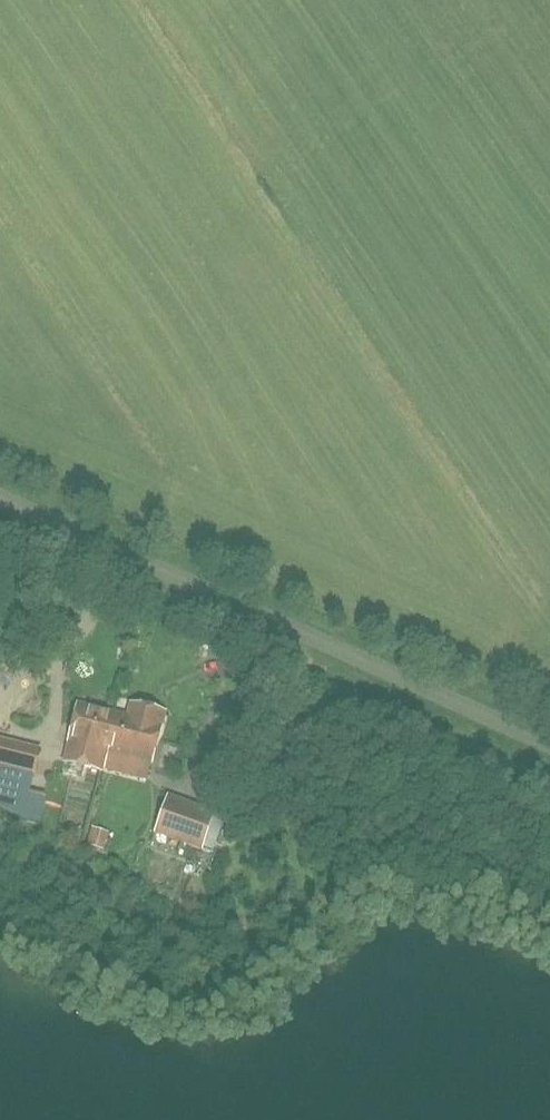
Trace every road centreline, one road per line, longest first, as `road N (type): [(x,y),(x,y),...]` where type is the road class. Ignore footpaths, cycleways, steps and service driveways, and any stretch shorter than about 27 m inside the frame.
road 1 (unclassified): [(549,748),(0,500)]

